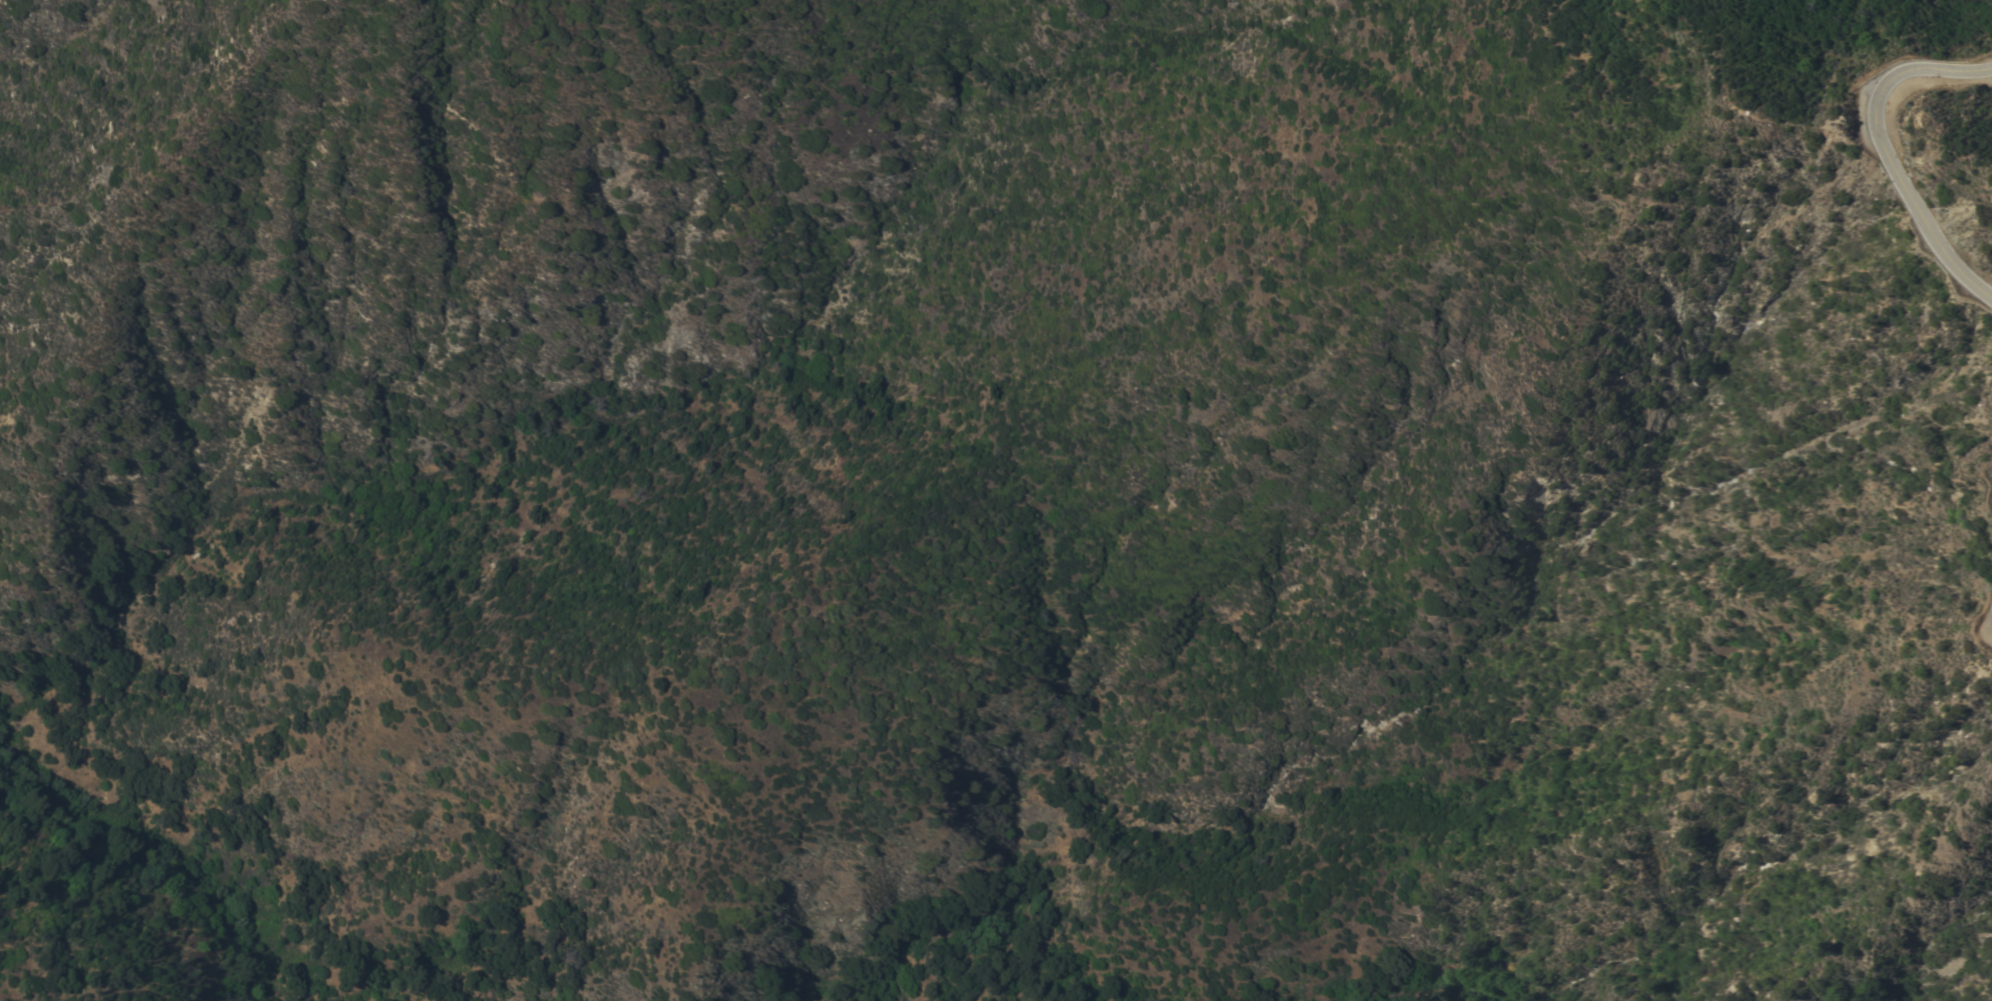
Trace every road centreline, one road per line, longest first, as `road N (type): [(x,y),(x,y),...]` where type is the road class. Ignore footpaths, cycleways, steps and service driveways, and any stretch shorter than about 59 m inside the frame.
road 1 (residential): [(1991,67),(1900,71),(1884,86),(1876,125),(1936,236),(1991,297)]

